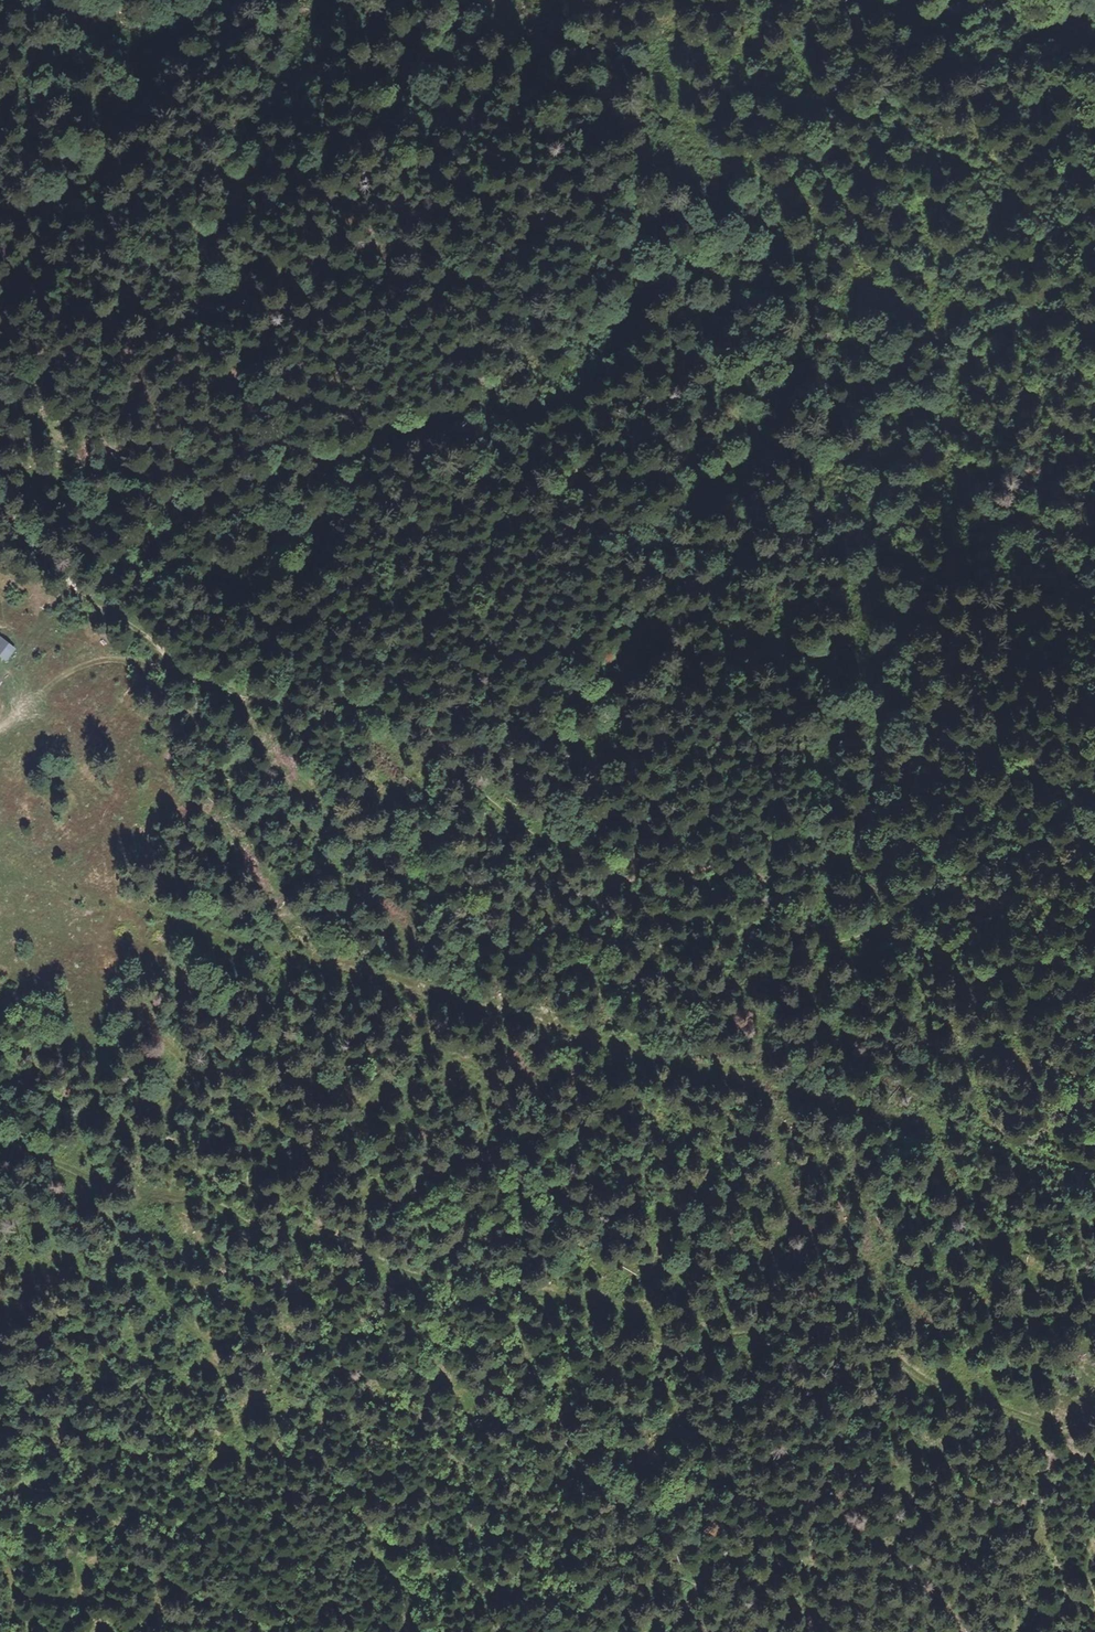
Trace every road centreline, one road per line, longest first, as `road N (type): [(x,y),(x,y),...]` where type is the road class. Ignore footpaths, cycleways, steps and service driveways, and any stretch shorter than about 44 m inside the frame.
road 1 (track): [(0,726),(60,676),(96,663),(174,670)]

